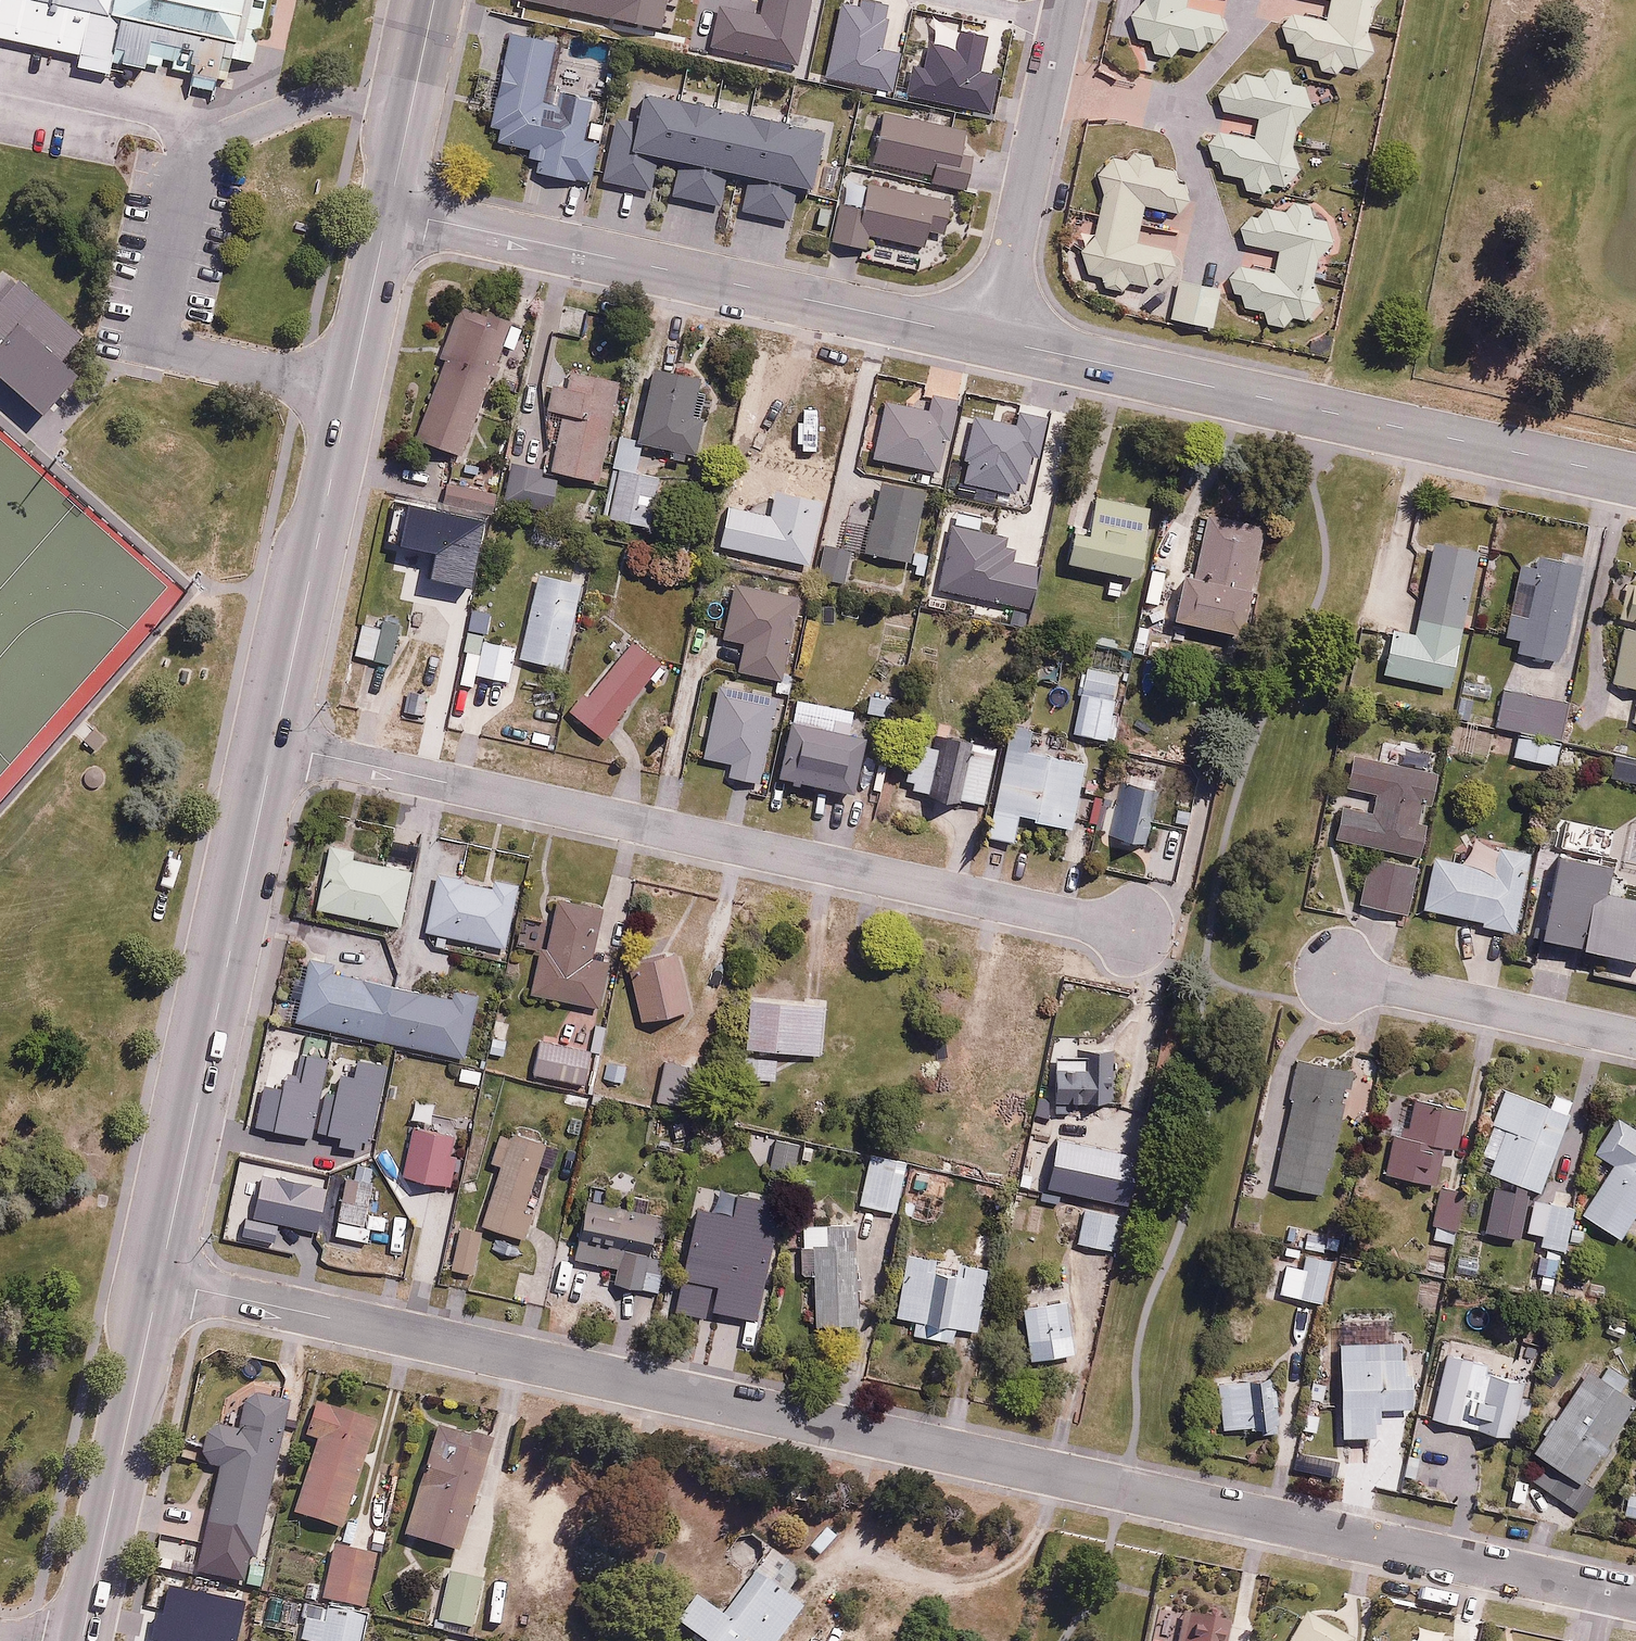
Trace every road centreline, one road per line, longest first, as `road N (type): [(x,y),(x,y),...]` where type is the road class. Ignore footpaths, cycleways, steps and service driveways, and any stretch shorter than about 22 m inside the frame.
road 1 (residential): [(1635,1598),(158,1281)]
road 2 (residential): [(274,746),(1127,929)]
road 3 (residential): [(1635,479),(996,341)]
road 4 (residential): [(996,341),(388,211)]
road 5 (tertiary): [(158,1281),(274,746)]
road 6 (tertiary): [(274,746),(388,211)]
road 7 (tertiary): [(82,1640),(158,1281)]
road 8 (residential): [(996,341),(1069,0)]
road 9 (residential): [(1635,1039),(1339,976)]
road 10 (tertiary): [(388,211),(434,0)]

